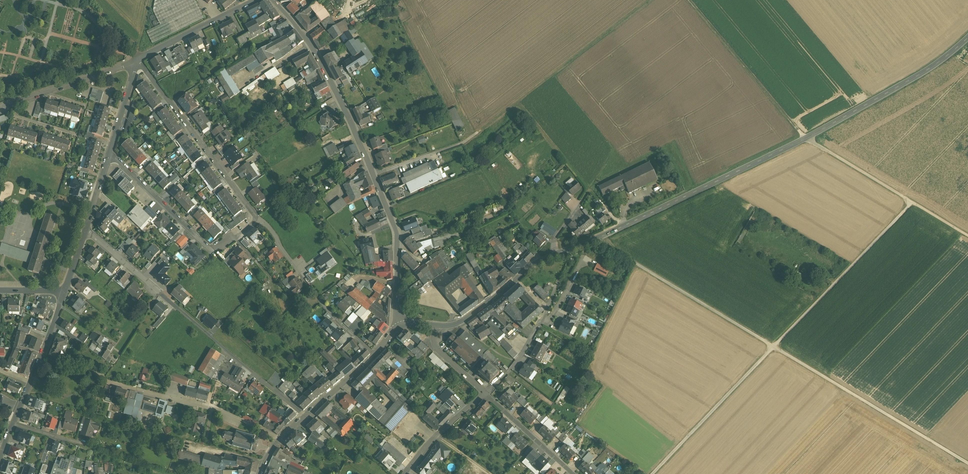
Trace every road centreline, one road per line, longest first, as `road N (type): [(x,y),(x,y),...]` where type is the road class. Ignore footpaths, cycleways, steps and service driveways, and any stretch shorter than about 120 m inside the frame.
road 1 (secondary): [(435,326),(468,318),(545,259),(864,107),(967,37)]
road 2 (track): [(967,463),(601,237)]
road 3 (track): [(652,473),(913,202)]
road 4 (tertiary): [(275,0),(323,65),(394,221),(400,326)]
road 5 (residential): [(84,232),(305,416)]
road 6 (track): [(463,143),(650,0)]
road 7 (residential): [(109,156),(214,252),(255,216)]
road 8 (residential): [(255,216),(138,60)]
road 9 (residential): [(99,379),(210,407),(280,438)]
road 10 (track): [(691,0),(806,138)]
road 11 (residential): [(0,107),(138,60)]
road 12 (residential): [(138,60),(255,0)]
road 13 (secondary): [(305,416),(400,326)]
road 14 (track): [(913,202),(806,138)]

